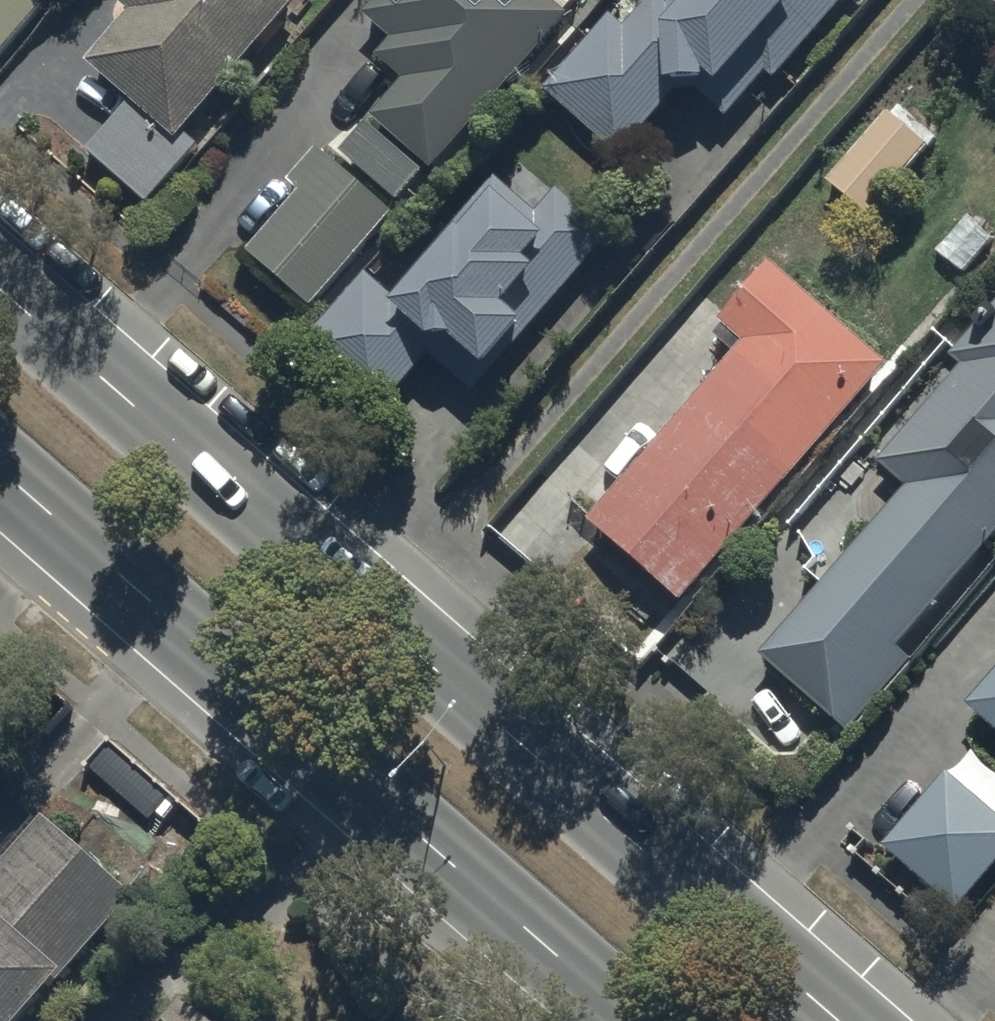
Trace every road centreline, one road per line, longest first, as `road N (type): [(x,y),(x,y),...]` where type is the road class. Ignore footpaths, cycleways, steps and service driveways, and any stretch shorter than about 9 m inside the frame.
road 1 (primary): [(0,293),(834,1020)]
road 2 (primary): [(631,1020),(0,471)]

